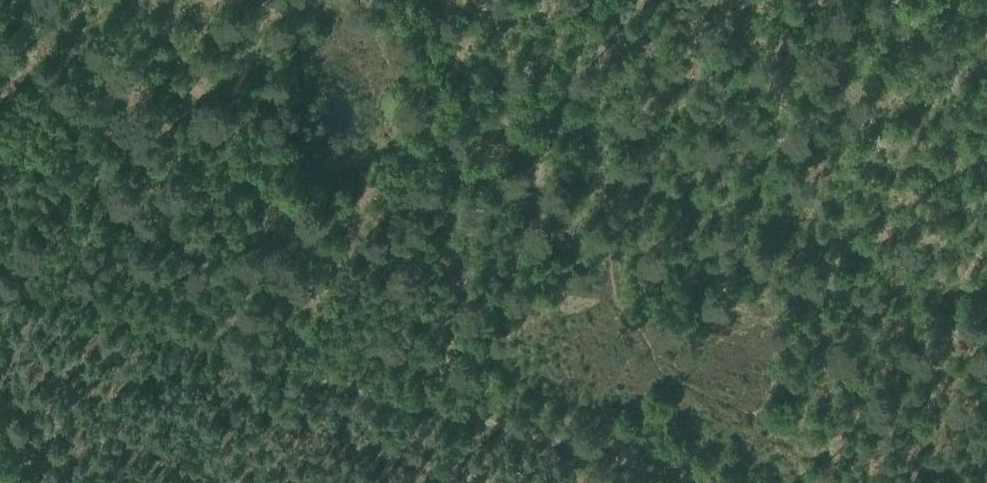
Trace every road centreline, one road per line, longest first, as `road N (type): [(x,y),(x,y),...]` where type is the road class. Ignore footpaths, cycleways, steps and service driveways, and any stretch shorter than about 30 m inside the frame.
road 1 (track): [(0,297),(469,434)]
road 2 (track): [(469,434),(636,482)]

